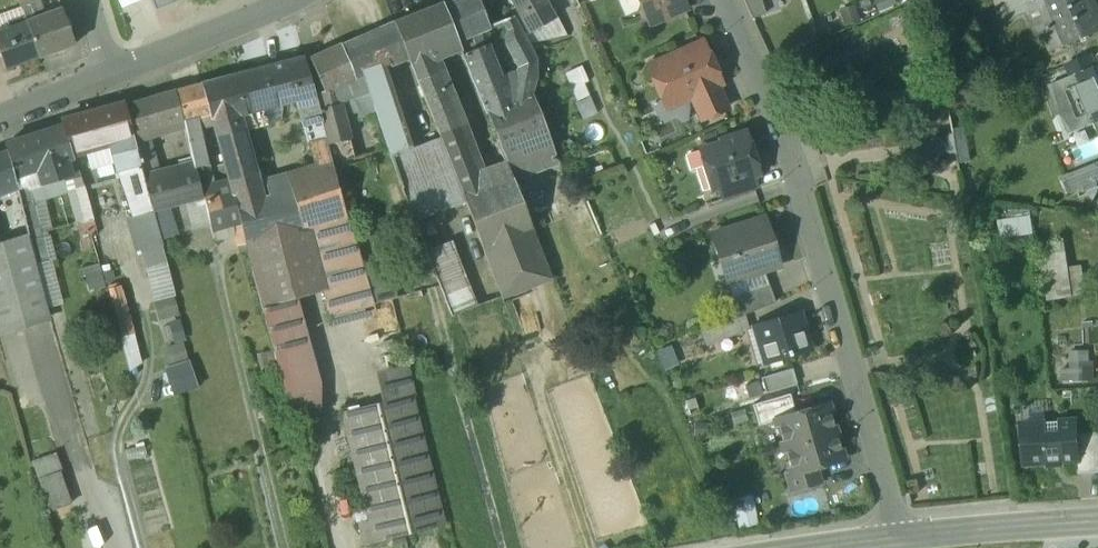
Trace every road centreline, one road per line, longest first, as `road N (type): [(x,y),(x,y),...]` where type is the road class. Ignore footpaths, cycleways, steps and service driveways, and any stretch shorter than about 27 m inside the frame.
road 1 (residential): [(898,540),(781,125),(723,0)]
road 2 (residential): [(304,0),(117,78)]
road 3 (tertiary): [(898,540),(1097,522)]
road 4 (residential): [(117,78),(0,126)]

